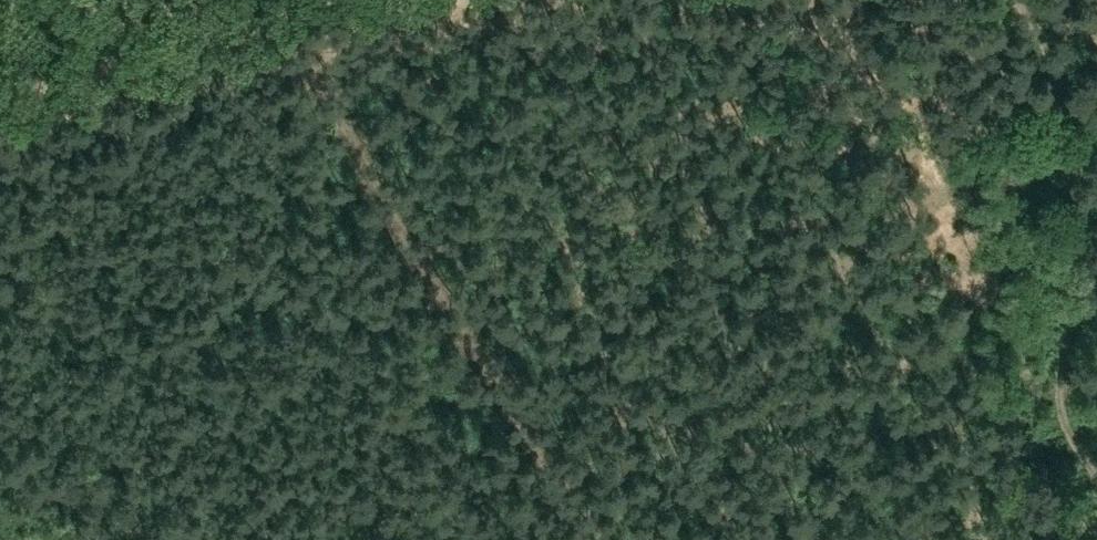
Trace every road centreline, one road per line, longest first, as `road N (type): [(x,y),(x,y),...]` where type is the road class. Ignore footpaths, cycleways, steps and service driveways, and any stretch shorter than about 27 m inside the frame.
road 1 (track): [(1021,0),(1051,55),(1062,92),(1061,136),(1096,254)]
road 2 (track): [(1096,288),(1063,364),(1059,393),(1071,439),(1096,477)]
road 3 (track): [(135,0),(0,40)]

